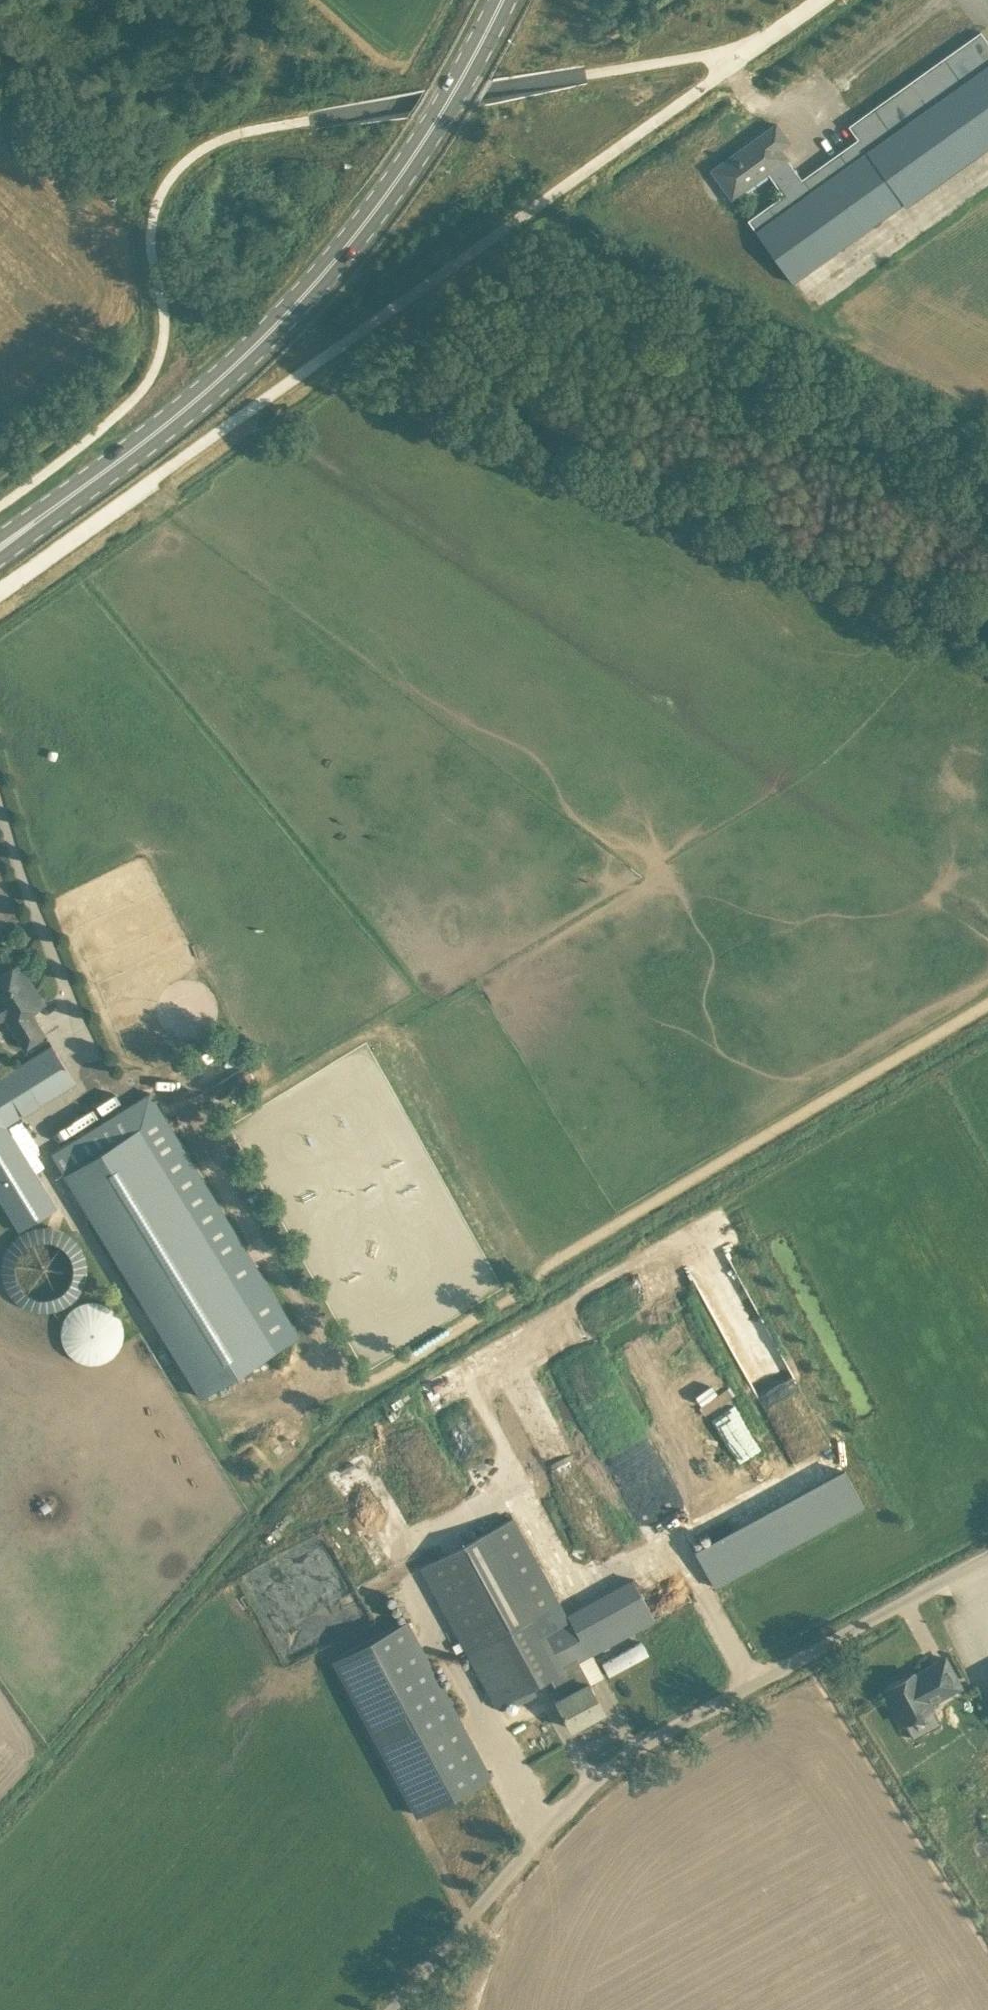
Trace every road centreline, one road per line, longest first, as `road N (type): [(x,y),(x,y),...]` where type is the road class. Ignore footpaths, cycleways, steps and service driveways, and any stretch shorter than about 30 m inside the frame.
road 1 (unclassified): [(394,2009),(584,1790),(680,1718),(987,1555)]
road 2 (primary): [(40,516),(188,406),(328,267),(415,156),(501,0)]

